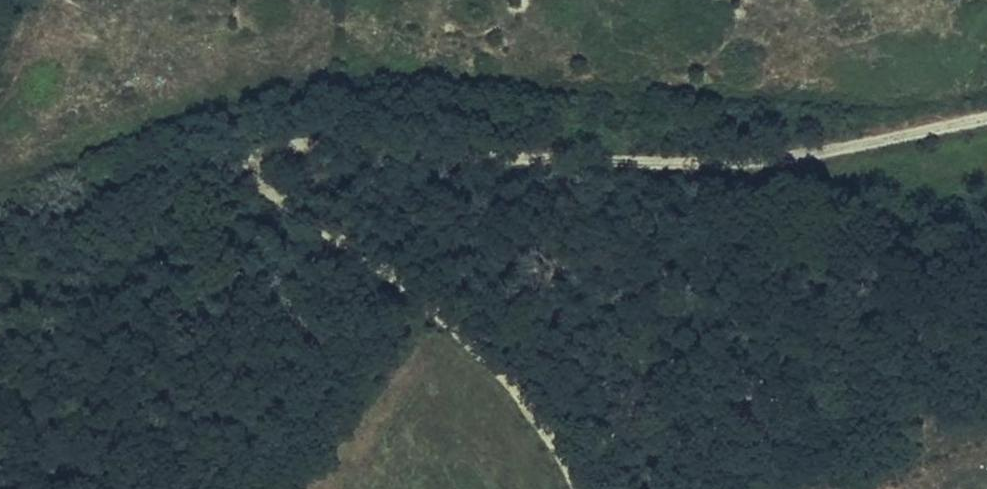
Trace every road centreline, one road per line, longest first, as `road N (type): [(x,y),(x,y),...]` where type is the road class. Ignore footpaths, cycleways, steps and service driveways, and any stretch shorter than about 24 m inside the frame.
road 1 (track): [(986,101),(780,151),(325,132),(235,178)]
road 2 (track): [(581,488),(489,349),(235,178),(0,230)]

